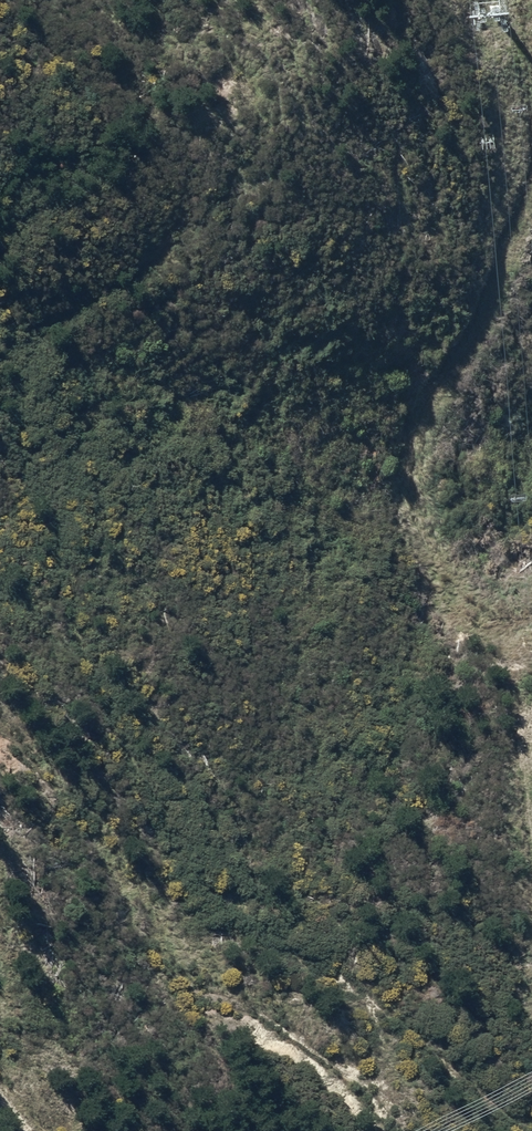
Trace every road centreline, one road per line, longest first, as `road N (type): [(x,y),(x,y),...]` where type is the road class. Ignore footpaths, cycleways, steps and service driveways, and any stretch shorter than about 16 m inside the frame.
road 1 (track): [(523,1130),(396,1033),(287,962),(214,930),(172,887),(0,529)]
road 2 (track): [(0,350),(227,197)]
road 3 (track): [(531,700),(505,752),(531,898)]

